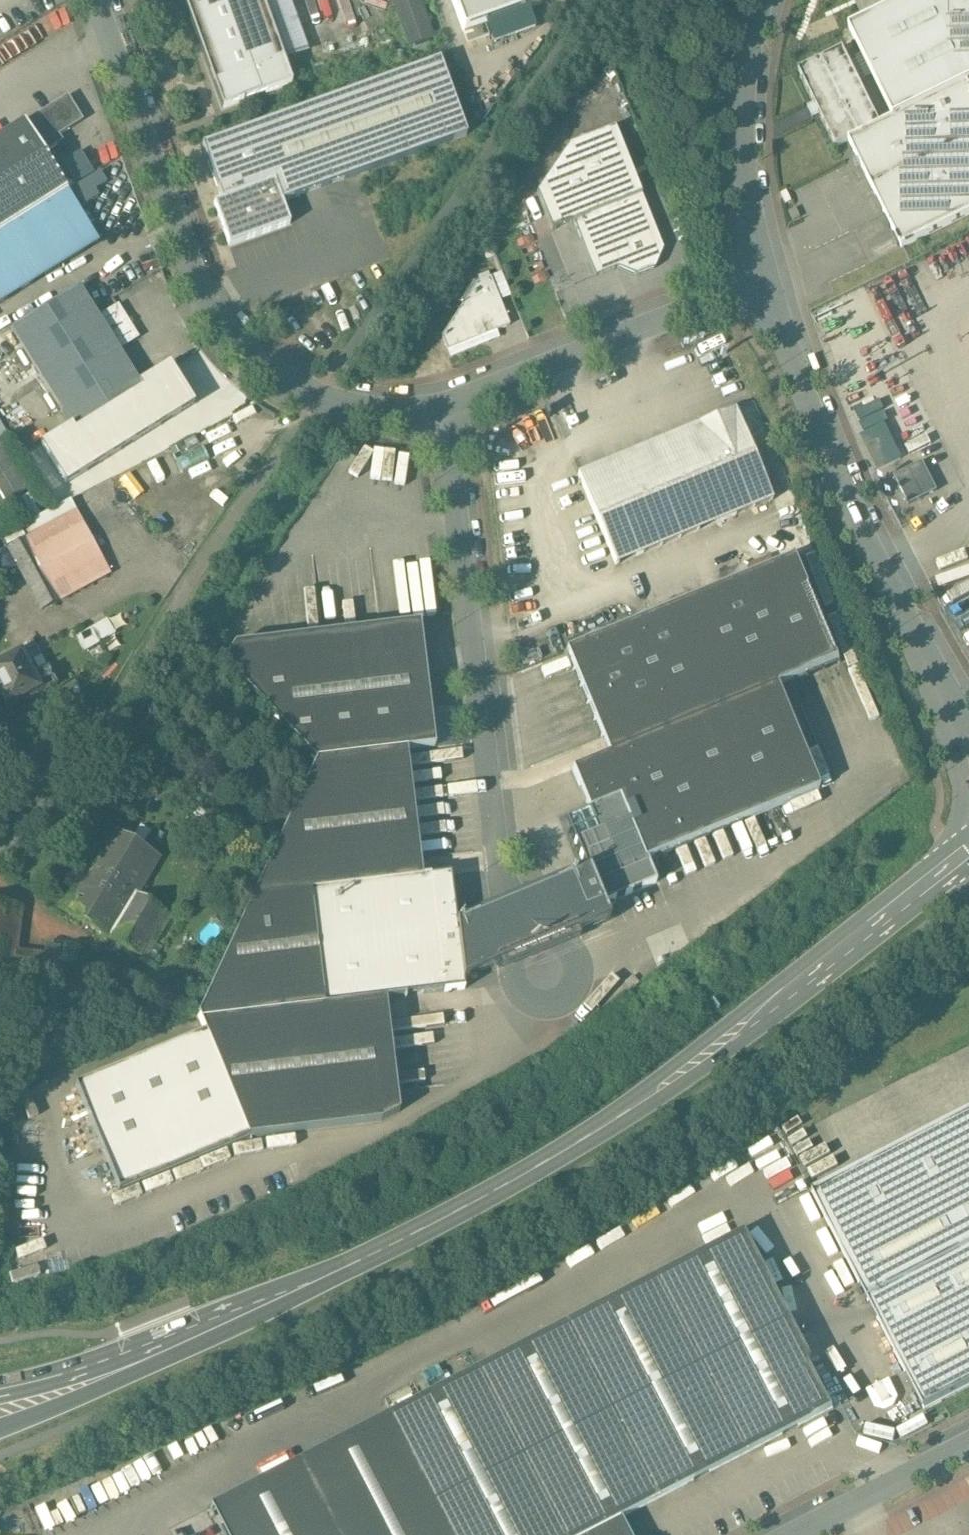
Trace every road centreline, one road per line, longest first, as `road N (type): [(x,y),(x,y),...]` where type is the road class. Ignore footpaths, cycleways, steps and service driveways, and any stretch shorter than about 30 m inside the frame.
road 1 (tertiary): [(968,854),(605,1125),(439,1222),(288,1295),(0,1402)]
road 2 (residential): [(446,414),(316,399),(261,367),(203,294),(97,0)]
road 3 (residential): [(763,277),(968,745)]
road 4 (residential): [(763,277),(446,414)]
road 5 (residential): [(762,0),(743,113),(746,196),(763,277)]
road 6 (residential): [(446,414),(475,679)]
road 7 (residential): [(968,1440),(788,1534)]

